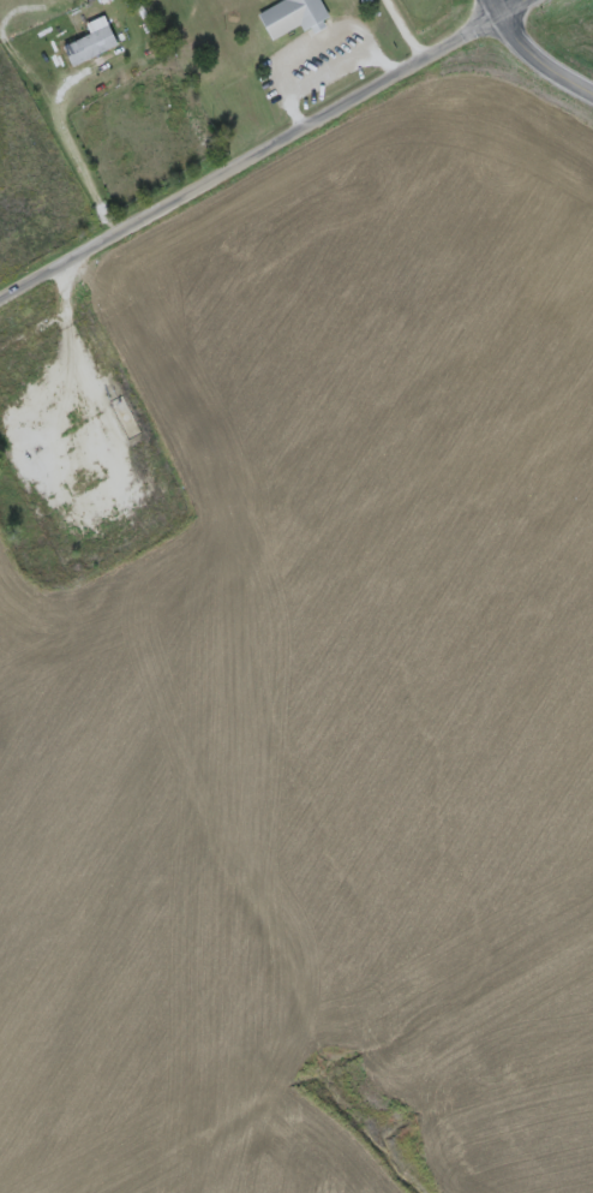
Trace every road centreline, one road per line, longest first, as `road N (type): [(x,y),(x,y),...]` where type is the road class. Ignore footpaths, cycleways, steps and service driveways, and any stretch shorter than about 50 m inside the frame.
road 1 (tertiary): [(0,302),(495,22)]

